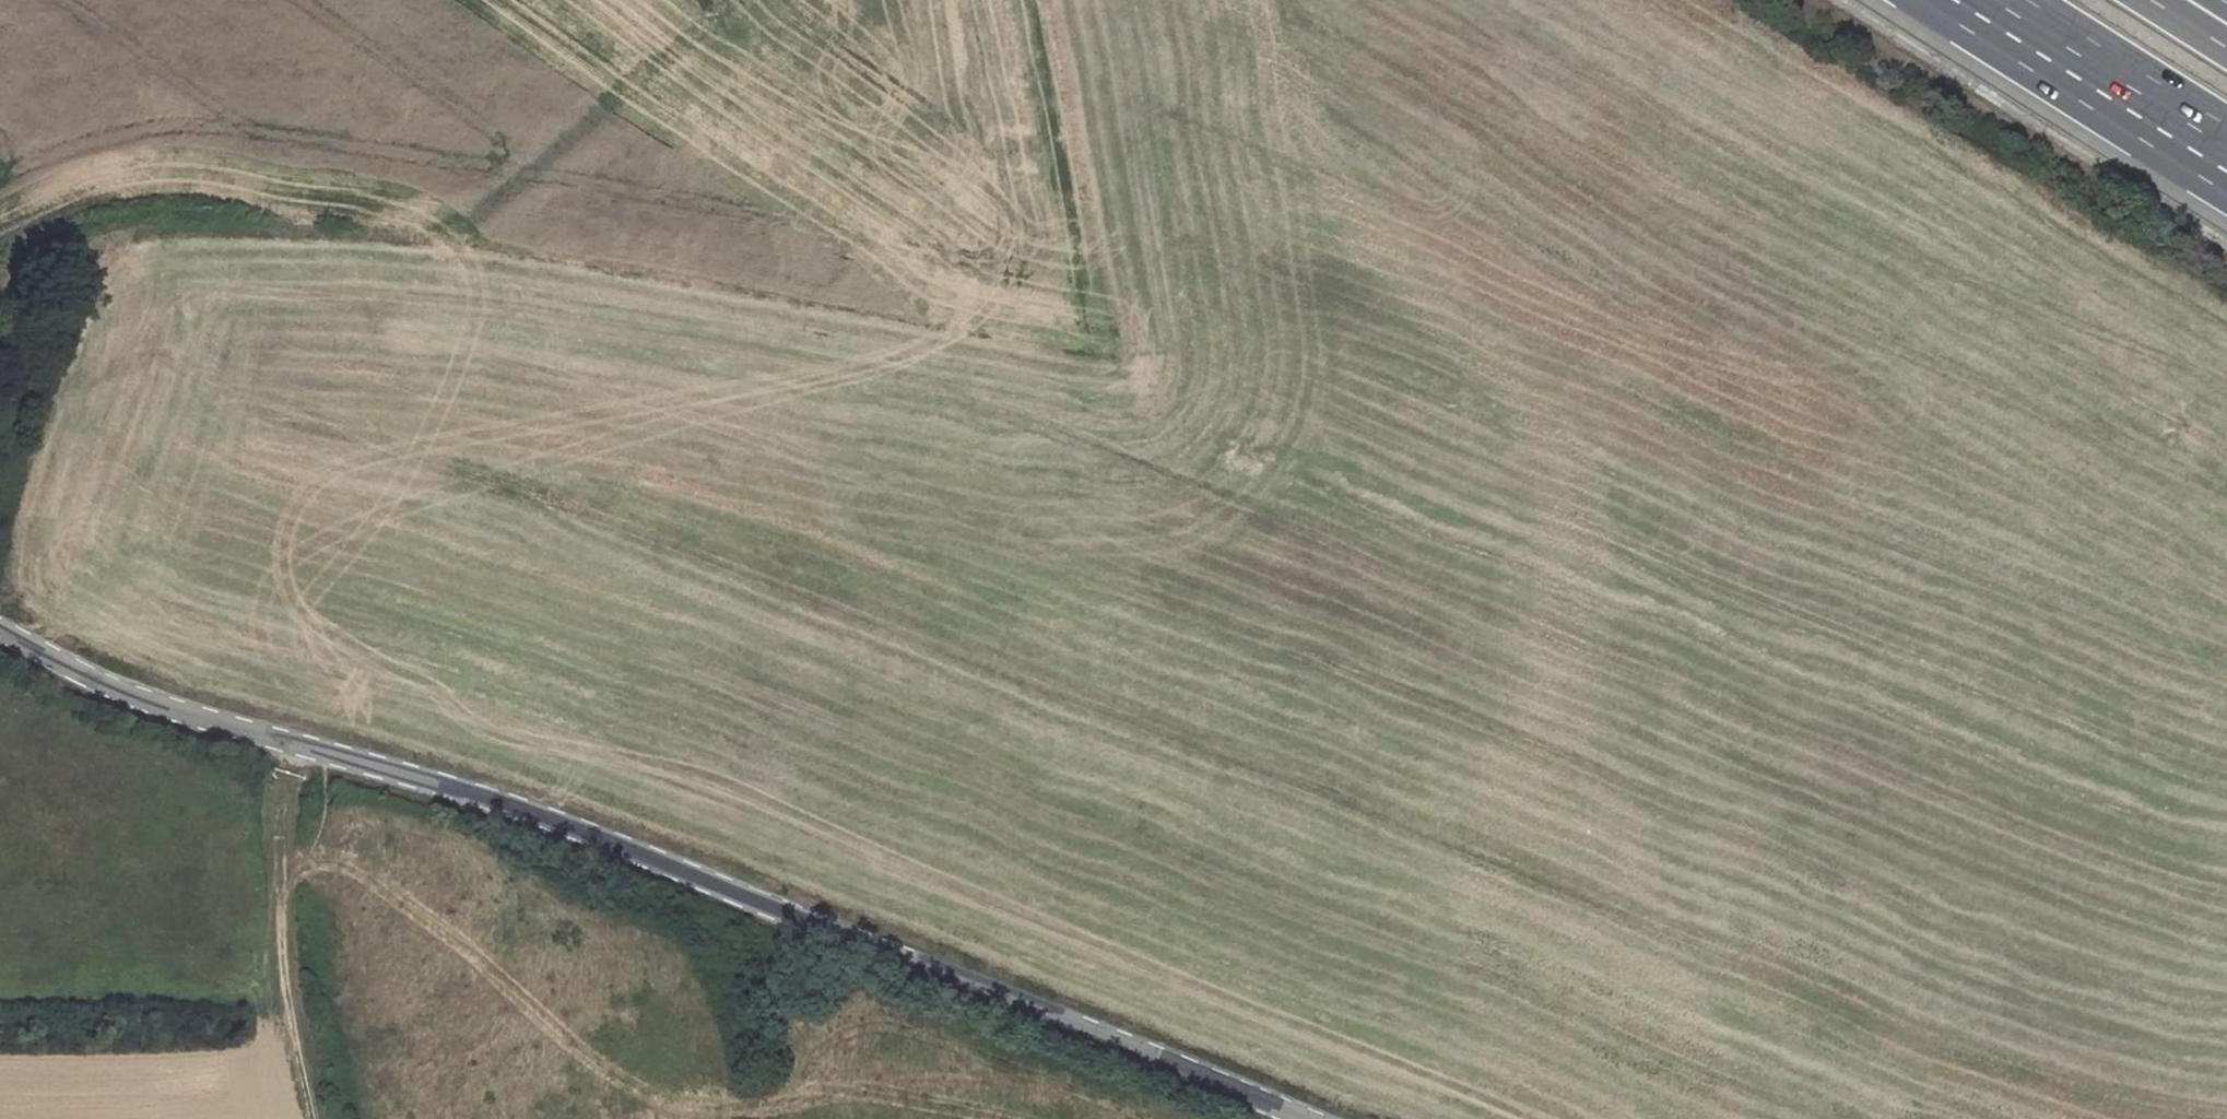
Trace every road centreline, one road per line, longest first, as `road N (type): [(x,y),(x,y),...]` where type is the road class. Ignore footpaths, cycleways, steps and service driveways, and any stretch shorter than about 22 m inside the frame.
road 1 (unclassified): [(1271,1118),(445,786),(78,676),(0,632)]
road 2 (track): [(0,288),(88,235),(410,249)]
road 3 (track): [(313,1118),(283,1002),(277,875),(298,747)]
road 4 (motorway): [(1976,0),(2226,157)]

